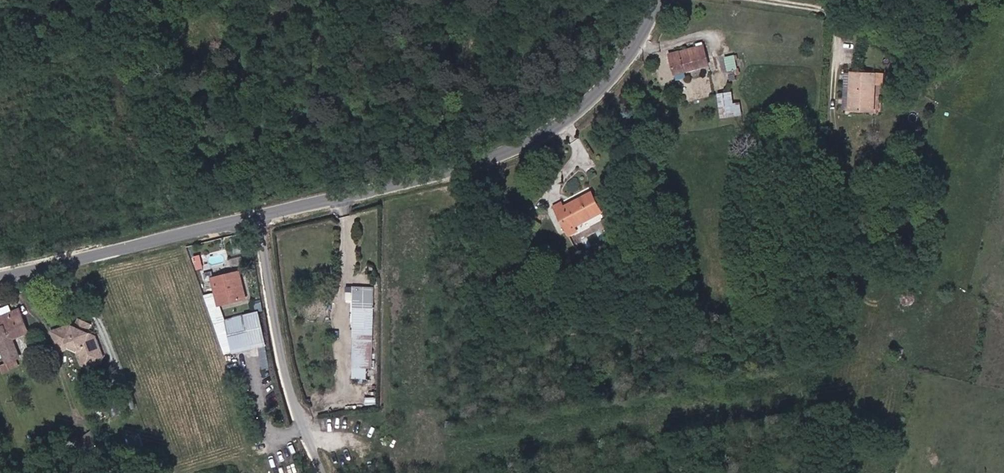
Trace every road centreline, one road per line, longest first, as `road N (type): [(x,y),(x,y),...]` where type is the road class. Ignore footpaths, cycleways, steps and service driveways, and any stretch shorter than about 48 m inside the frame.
road 1 (tertiary): [(670,0),(599,108),(547,142),(445,180),(261,222)]
road 2 (tertiary): [(261,222),(0,273)]
road 3 (residential): [(261,222),(286,395),(321,472)]

